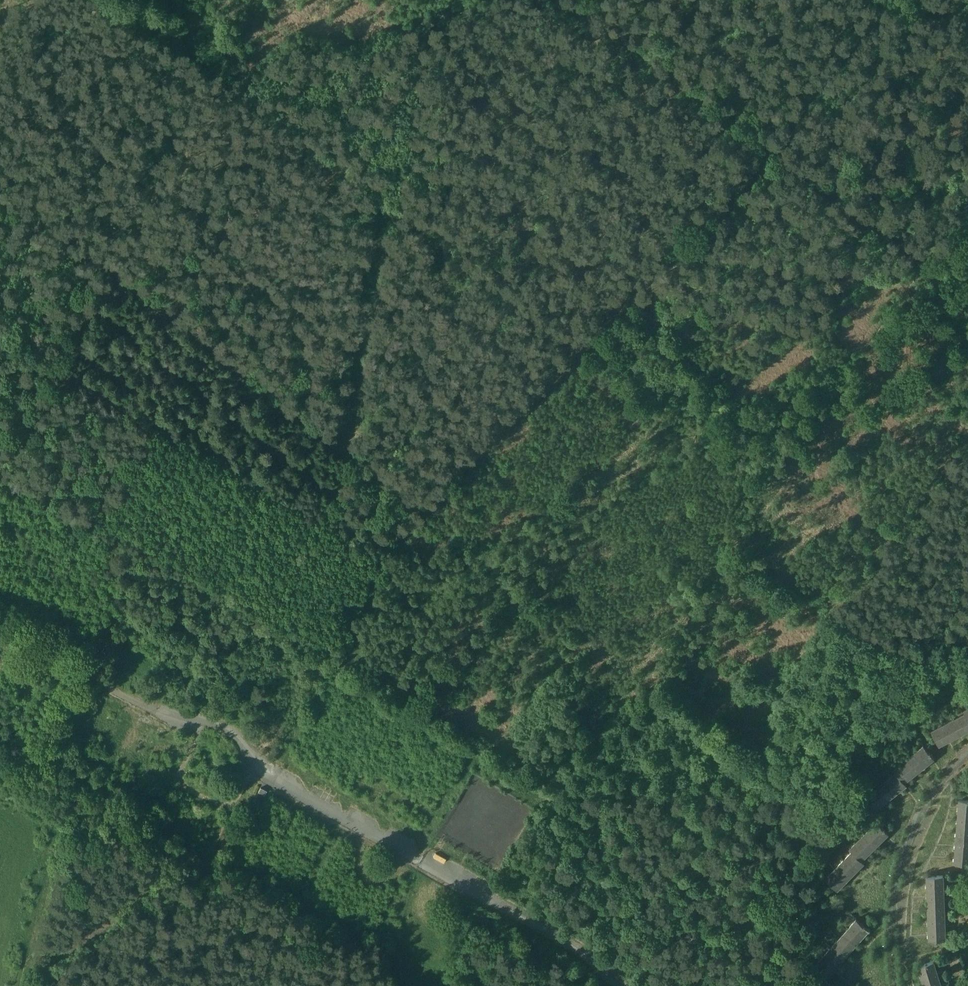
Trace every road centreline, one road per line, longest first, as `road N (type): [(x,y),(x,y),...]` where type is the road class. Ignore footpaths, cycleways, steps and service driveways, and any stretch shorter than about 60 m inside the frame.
road 1 (track): [(0,628),(124,698),(224,730),(260,771),(559,928),(625,985)]
road 2 (residential): [(967,764),(929,809),(911,848),(900,895),(899,985)]

